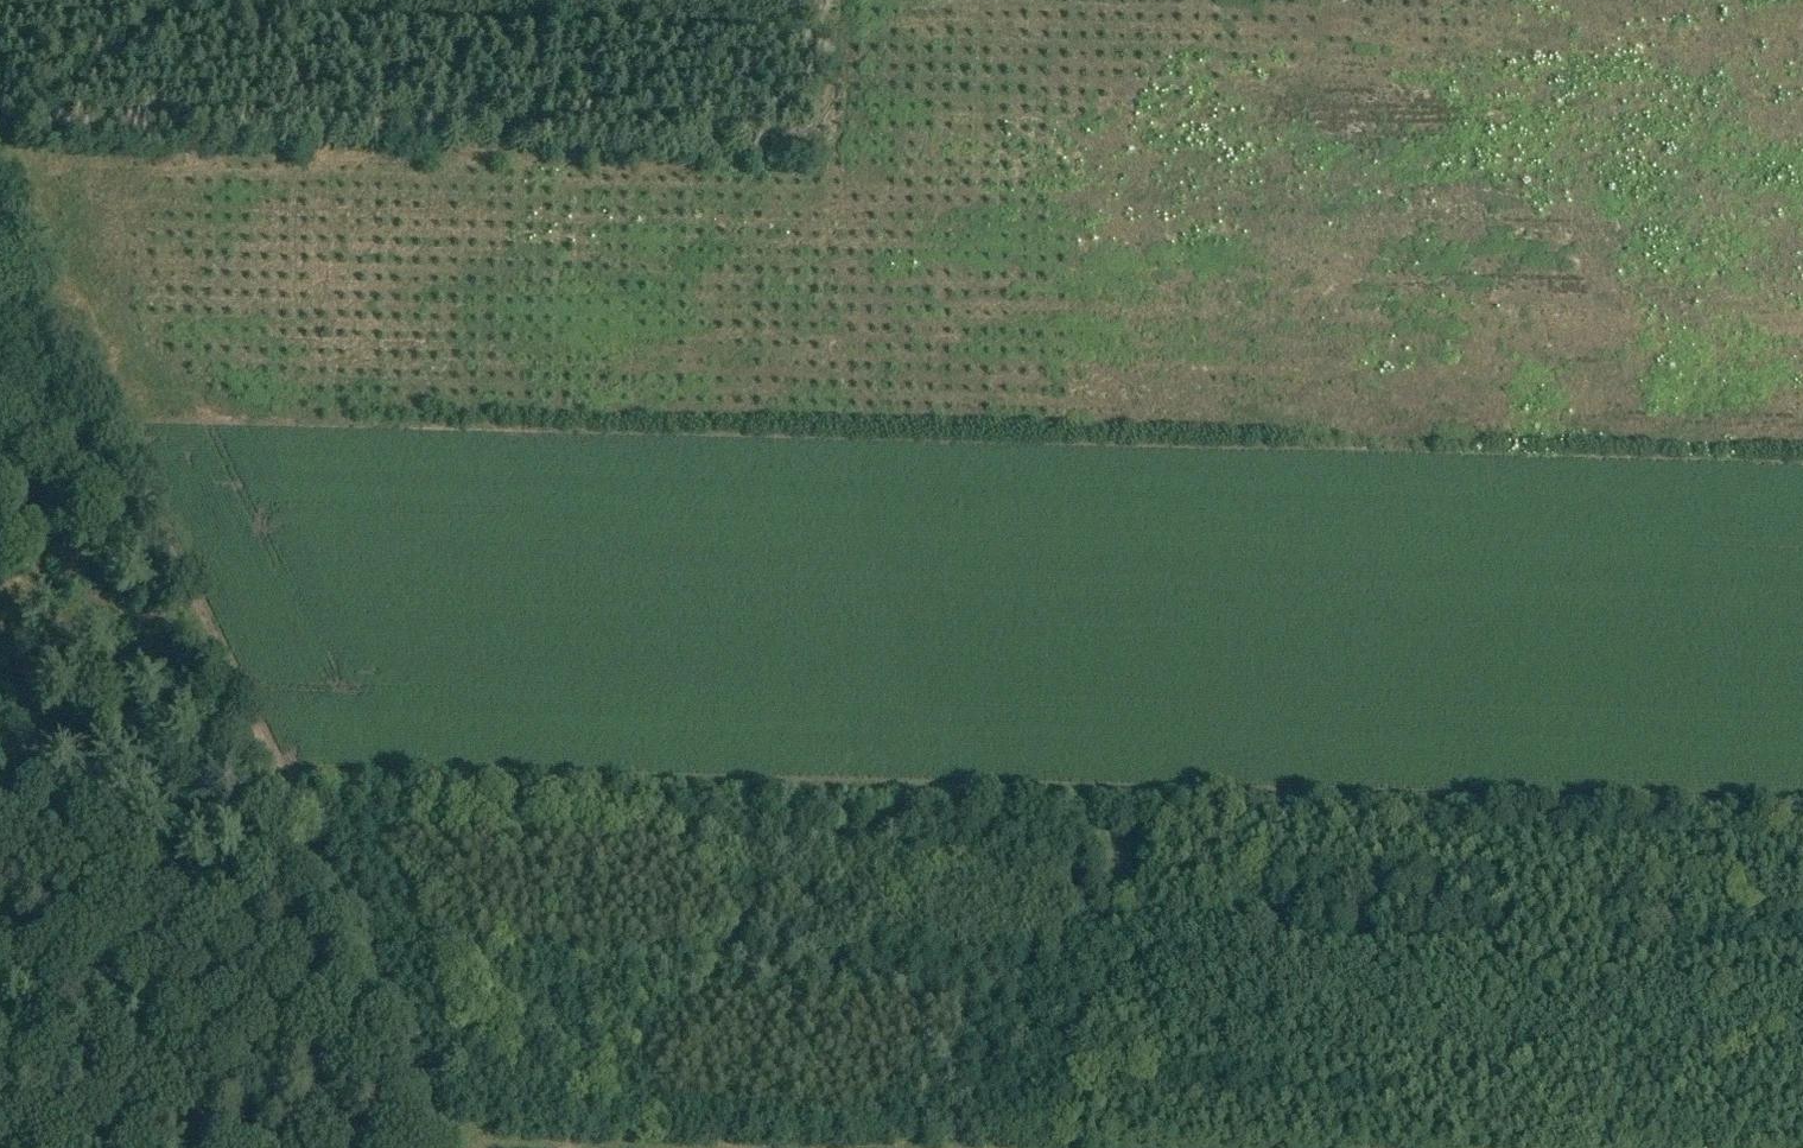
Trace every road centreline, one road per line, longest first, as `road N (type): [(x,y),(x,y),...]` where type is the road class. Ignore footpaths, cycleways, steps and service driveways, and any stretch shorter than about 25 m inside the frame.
road 1 (track): [(0,144),(174,5),(822,31)]

